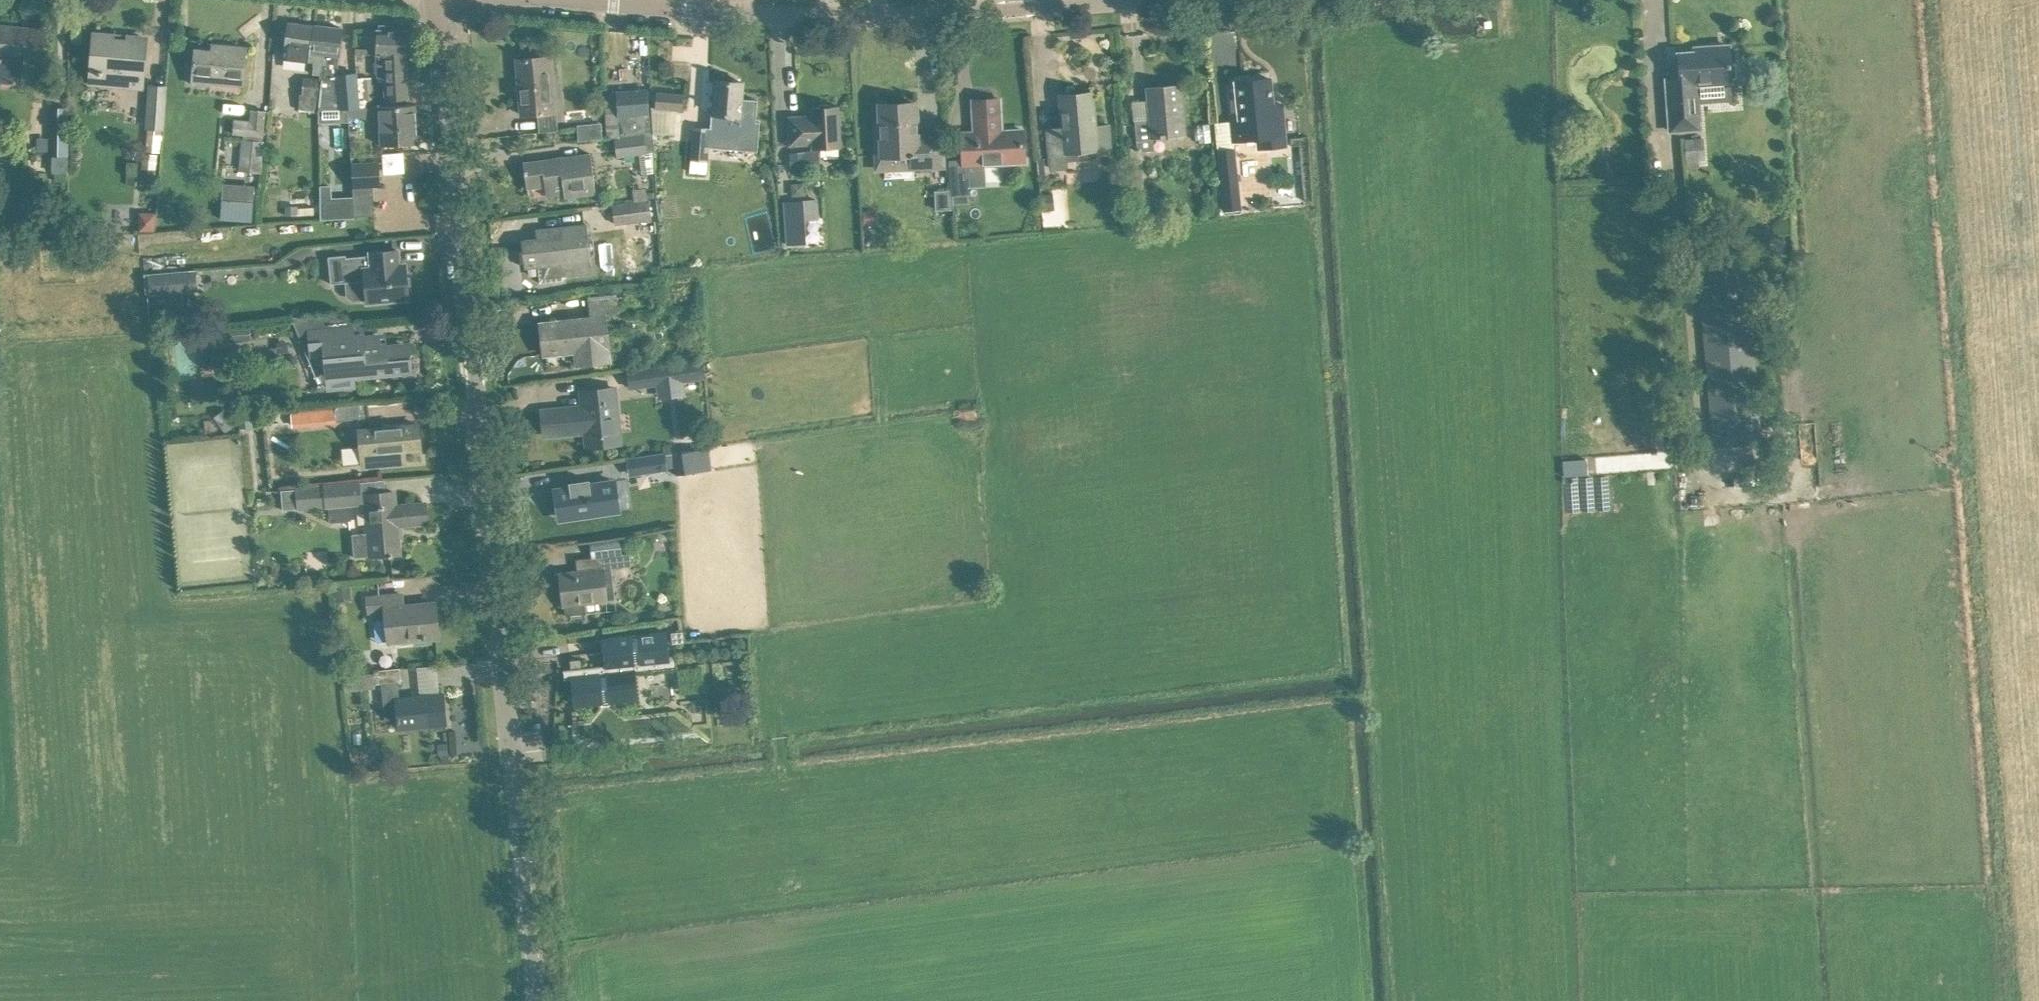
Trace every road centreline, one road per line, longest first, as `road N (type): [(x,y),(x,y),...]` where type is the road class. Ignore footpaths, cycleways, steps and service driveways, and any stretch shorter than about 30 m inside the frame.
road 1 (unclassified): [(539,1000),(436,0)]
road 2 (tertiary): [(532,0),(853,15),(1095,0)]

